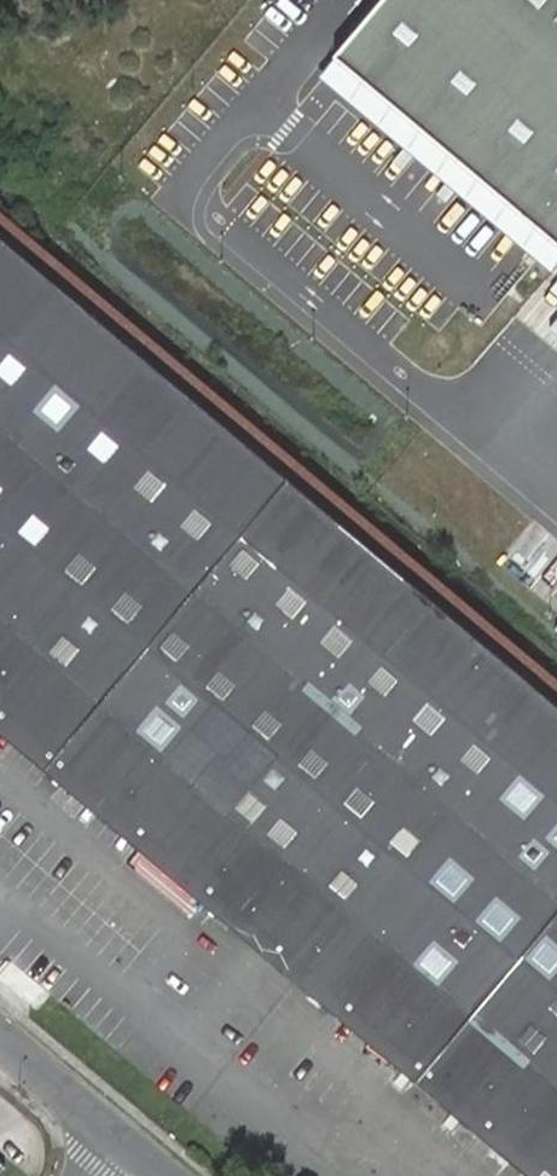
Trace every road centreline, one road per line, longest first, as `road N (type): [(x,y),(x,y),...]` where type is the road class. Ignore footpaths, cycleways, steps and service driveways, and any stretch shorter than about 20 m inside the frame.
road 1 (unclassified): [(165,1175),(0,1040)]

